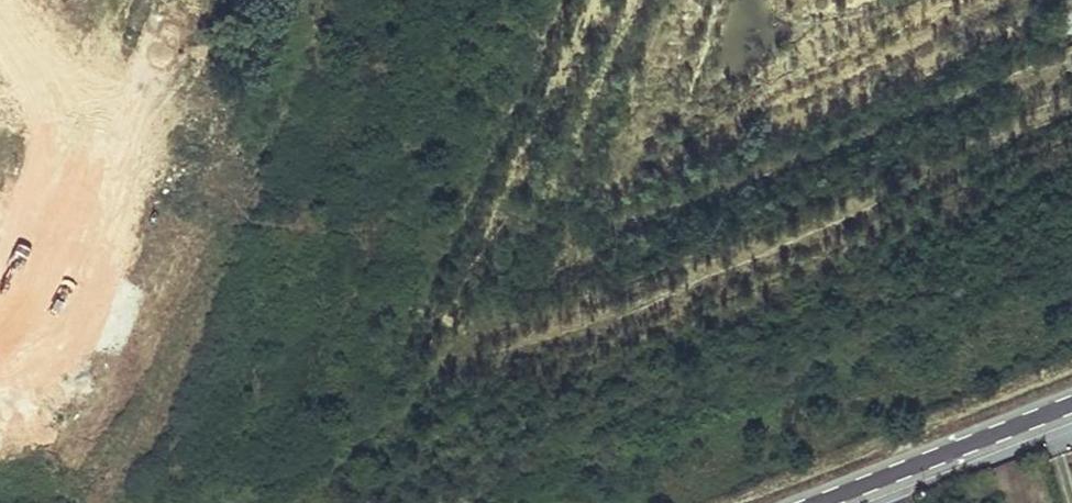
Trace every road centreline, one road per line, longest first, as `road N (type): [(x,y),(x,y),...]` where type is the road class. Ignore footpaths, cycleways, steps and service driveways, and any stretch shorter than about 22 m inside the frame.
road 1 (unclassified): [(1071,399),(807,502)]

